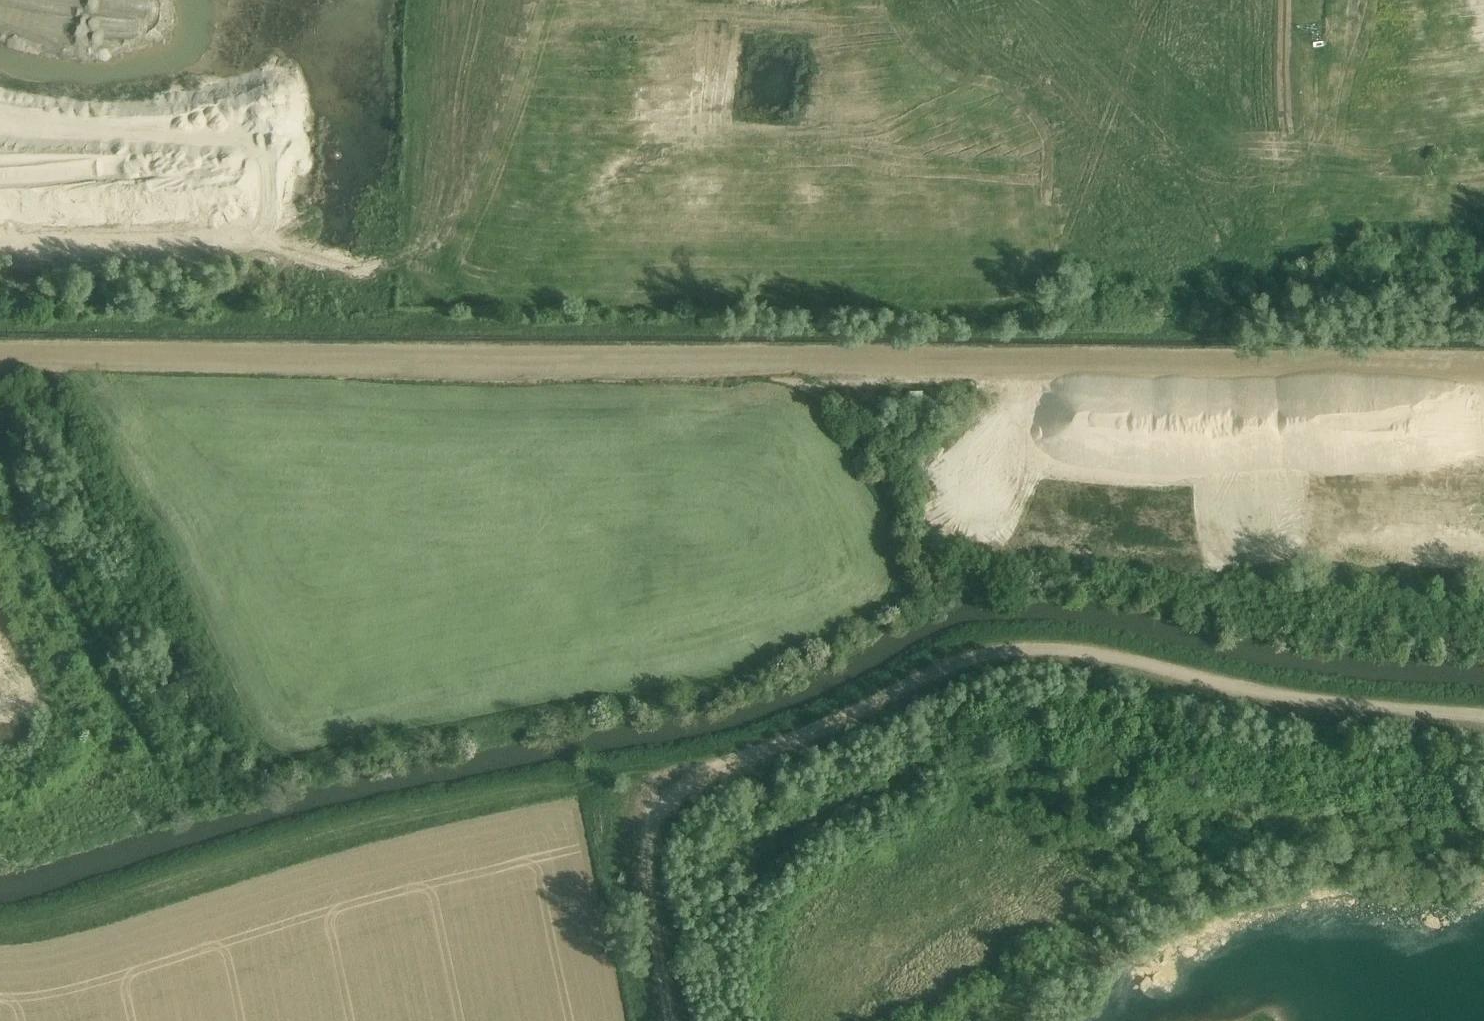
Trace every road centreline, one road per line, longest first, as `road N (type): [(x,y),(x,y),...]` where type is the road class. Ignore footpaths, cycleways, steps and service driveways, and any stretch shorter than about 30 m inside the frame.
road 1 (track): [(0,353),(1483,367)]
road 2 (track): [(675,1020),(648,880),(653,835),(677,796),(716,770),(963,665),(1008,652),(1061,653),(1338,708),(1483,718)]

